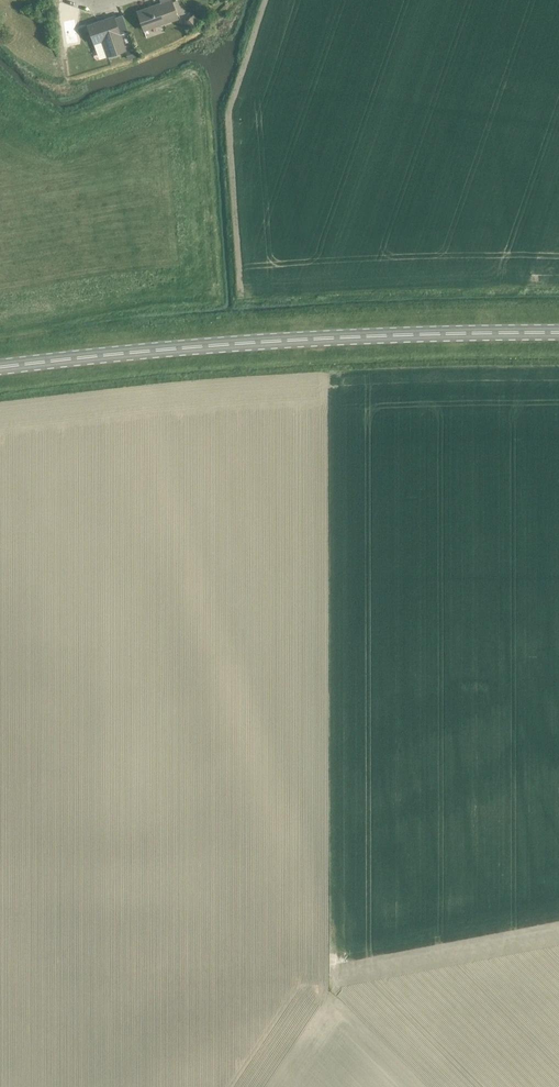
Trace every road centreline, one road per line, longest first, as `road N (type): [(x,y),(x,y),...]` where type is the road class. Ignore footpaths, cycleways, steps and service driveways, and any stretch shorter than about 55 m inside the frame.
road 1 (secondary): [(558,335),(271,344),(0,369)]

